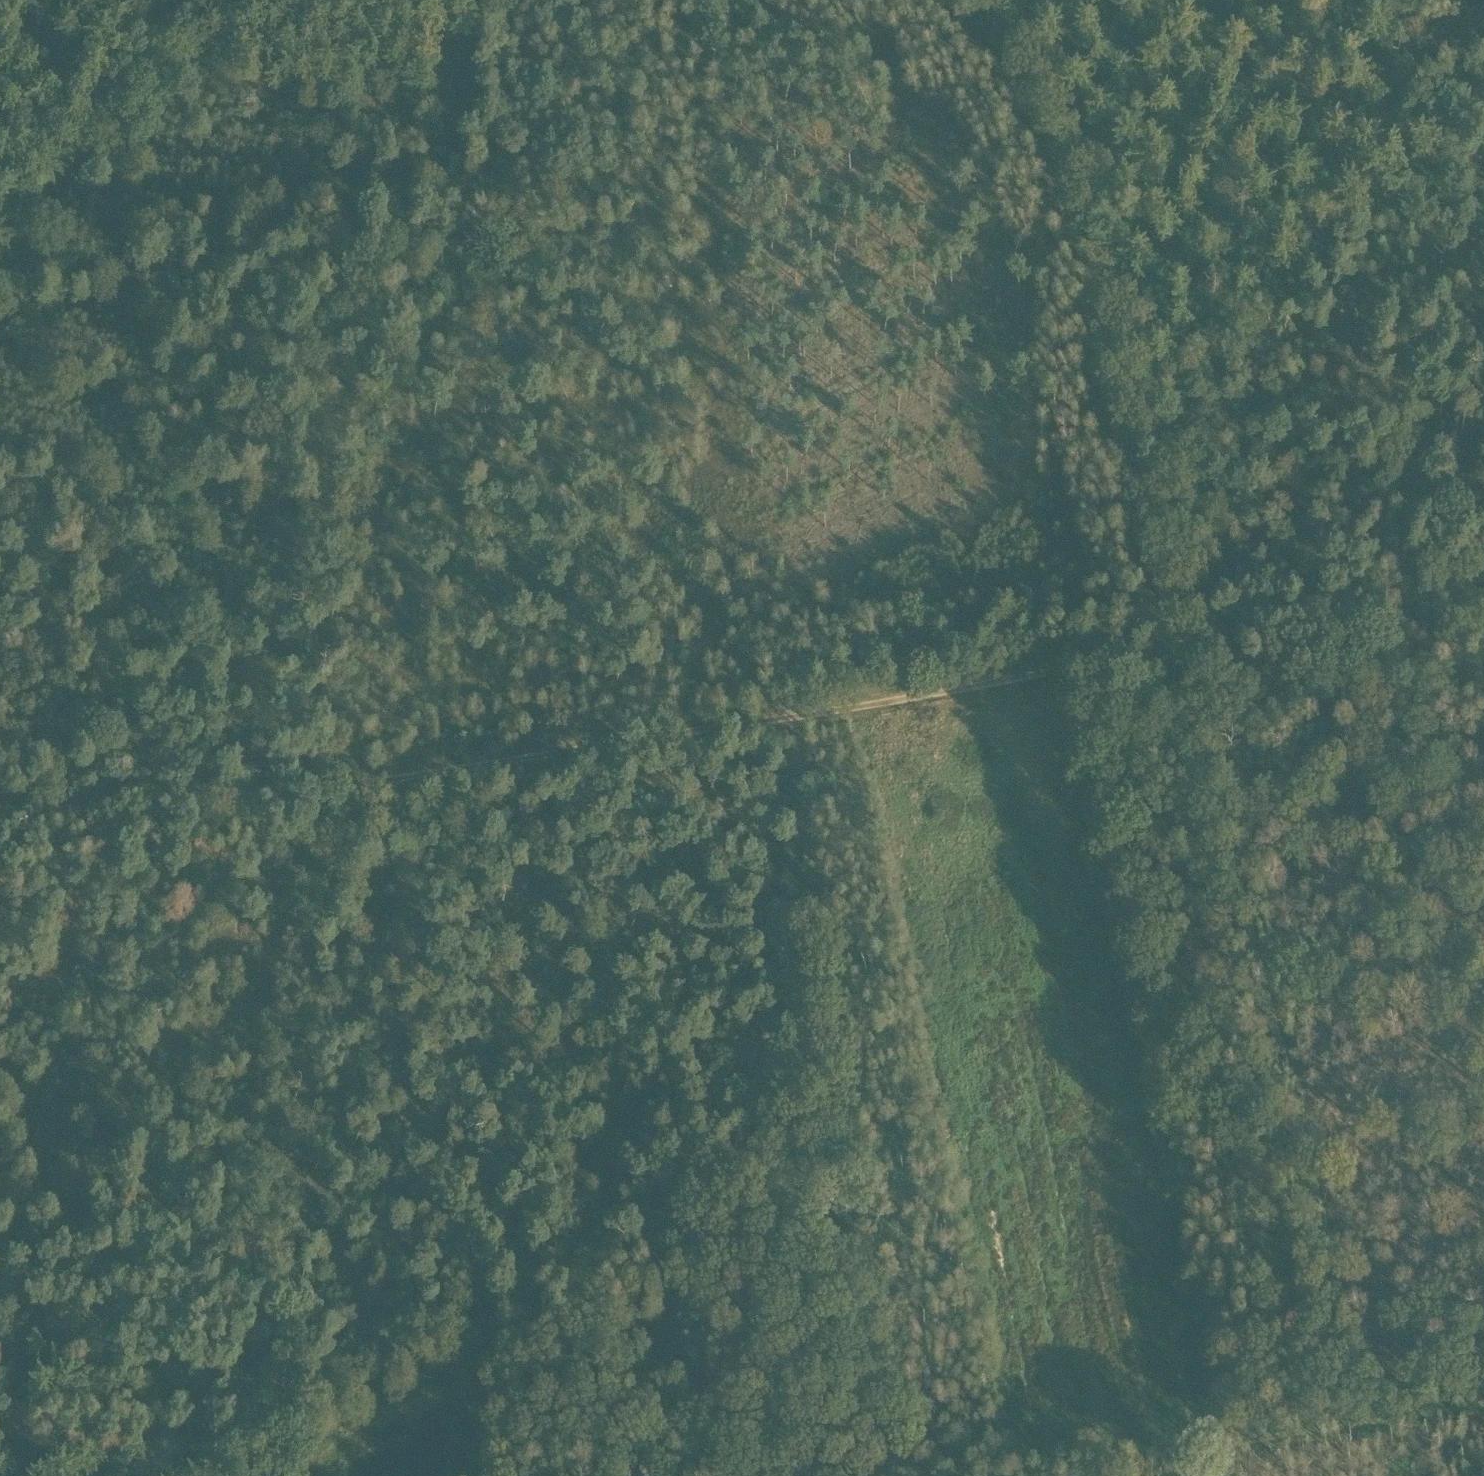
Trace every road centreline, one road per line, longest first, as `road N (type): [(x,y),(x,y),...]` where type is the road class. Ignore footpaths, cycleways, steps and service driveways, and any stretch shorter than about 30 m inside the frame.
road 1 (track): [(0,813),(204,802),(690,731),(1483,591)]
road 2 (track): [(690,731),(701,785),(699,852),(729,1031),(716,1081),(736,1117),(780,1143),(838,1198)]
road 3 (track): [(0,270),(186,0)]

